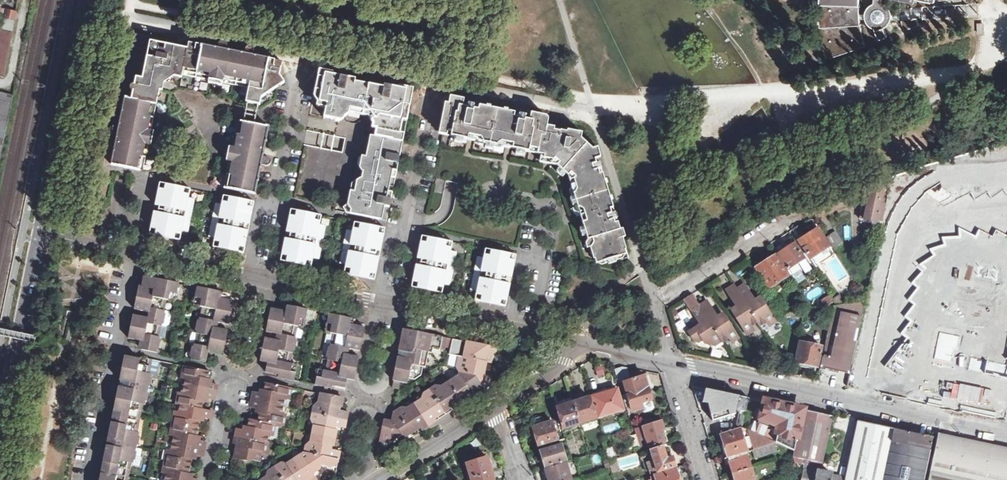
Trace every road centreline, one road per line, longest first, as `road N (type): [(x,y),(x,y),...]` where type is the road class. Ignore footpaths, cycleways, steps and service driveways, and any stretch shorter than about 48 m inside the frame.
road 1 (unclassified): [(672,364),(1006,434)]
road 2 (residential): [(805,214),(656,301),(672,364)]
road 3 (residential): [(41,232),(88,0)]
road 4 (residential): [(91,479),(138,251)]
road 5 (residential): [(0,428),(41,232)]
road 6 (residential): [(248,275),(231,354),(238,362),(253,352),(268,280)]
road 7 (residential): [(379,302),(367,387),(384,381),(400,306)]
road 8 (residential): [(366,479),(376,417),(370,411),(354,420),(344,479)]
road 9 (unclassified): [(375,479),(497,404)]
road 10 (residential): [(407,229),(433,93)]
road 11 (residential): [(274,200),(302,66)]
road 12 (residential): [(707,479),(672,364)]

